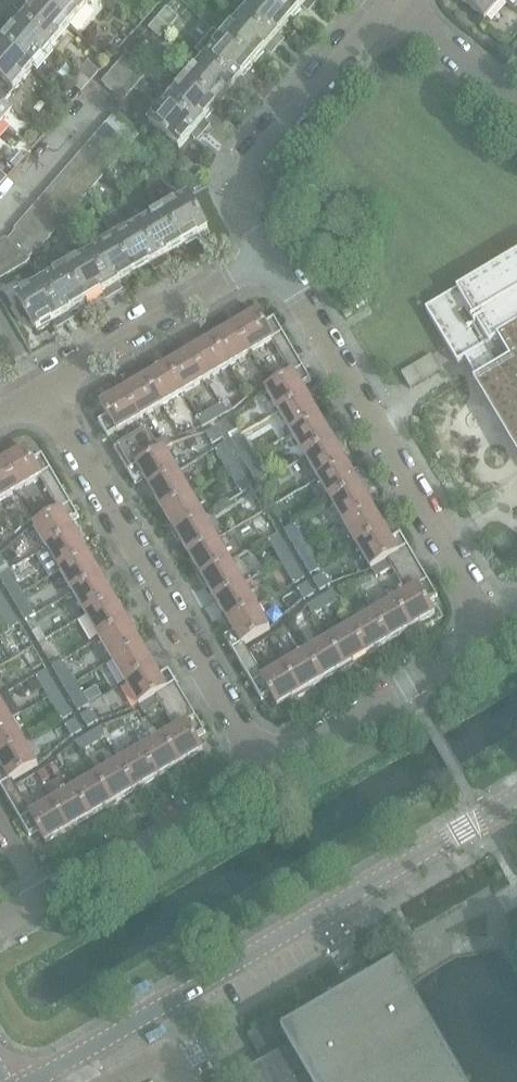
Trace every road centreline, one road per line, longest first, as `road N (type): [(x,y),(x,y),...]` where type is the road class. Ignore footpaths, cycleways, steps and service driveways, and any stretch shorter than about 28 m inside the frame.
road 1 (unclassified): [(32,1081),(516,791)]
road 2 (residential): [(261,763),(40,384)]
road 3 (residential): [(494,626),(272,249)]
road 4 (residential): [(272,249),(250,191),(257,150),(387,0)]
road 5 (residential): [(261,763),(494,626)]
road 6 (residential): [(40,384),(272,249)]
road 7 (residential): [(45,890),(261,763)]
road 8 (residential): [(516,99),(399,0)]

